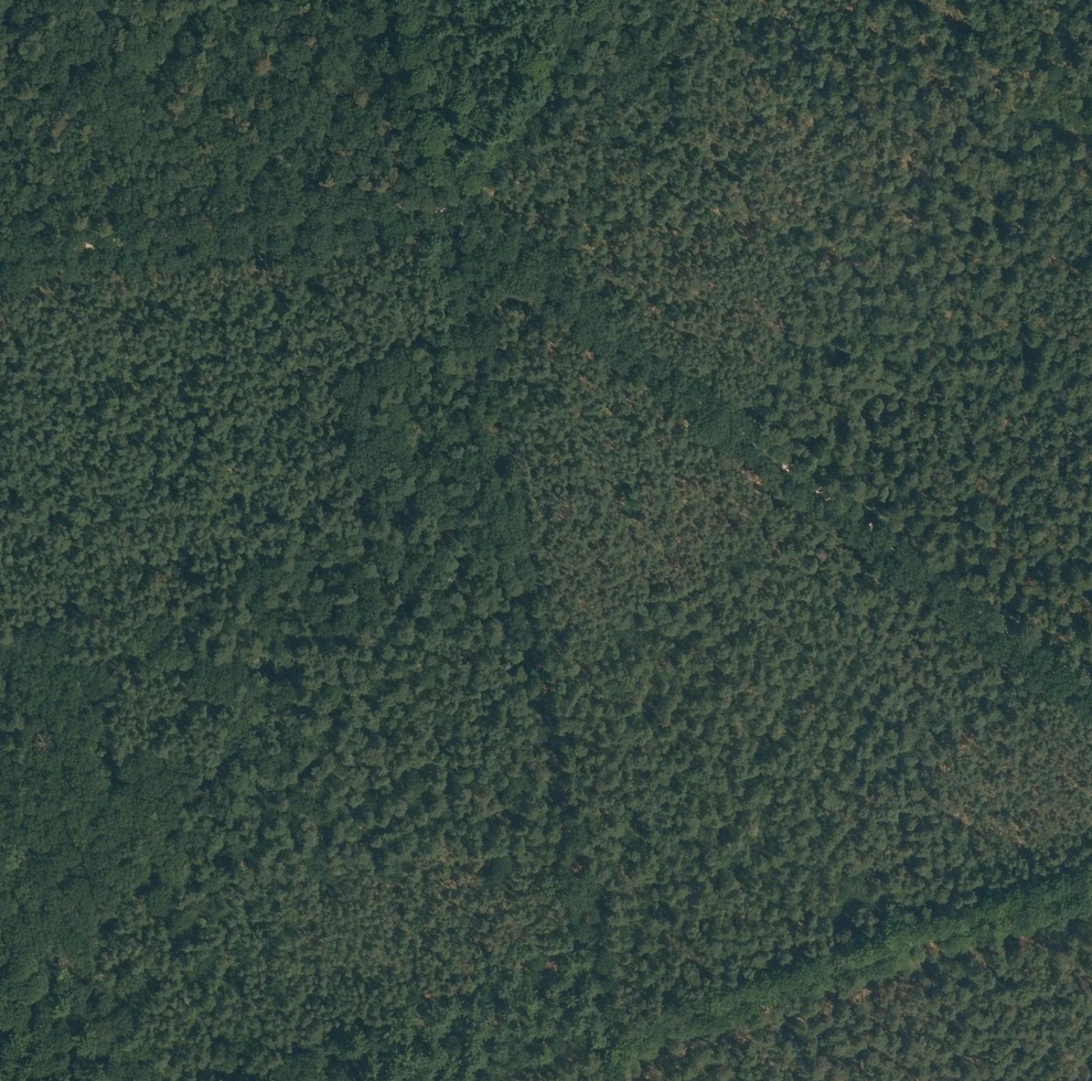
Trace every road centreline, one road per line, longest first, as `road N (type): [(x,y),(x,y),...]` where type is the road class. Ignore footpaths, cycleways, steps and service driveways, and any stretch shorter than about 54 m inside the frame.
road 1 (track): [(0,255),(410,205),(445,210),(1091,694)]
road 2 (track): [(594,0),(511,144),(455,197)]
road 3 (track): [(610,1025),(474,1080)]

